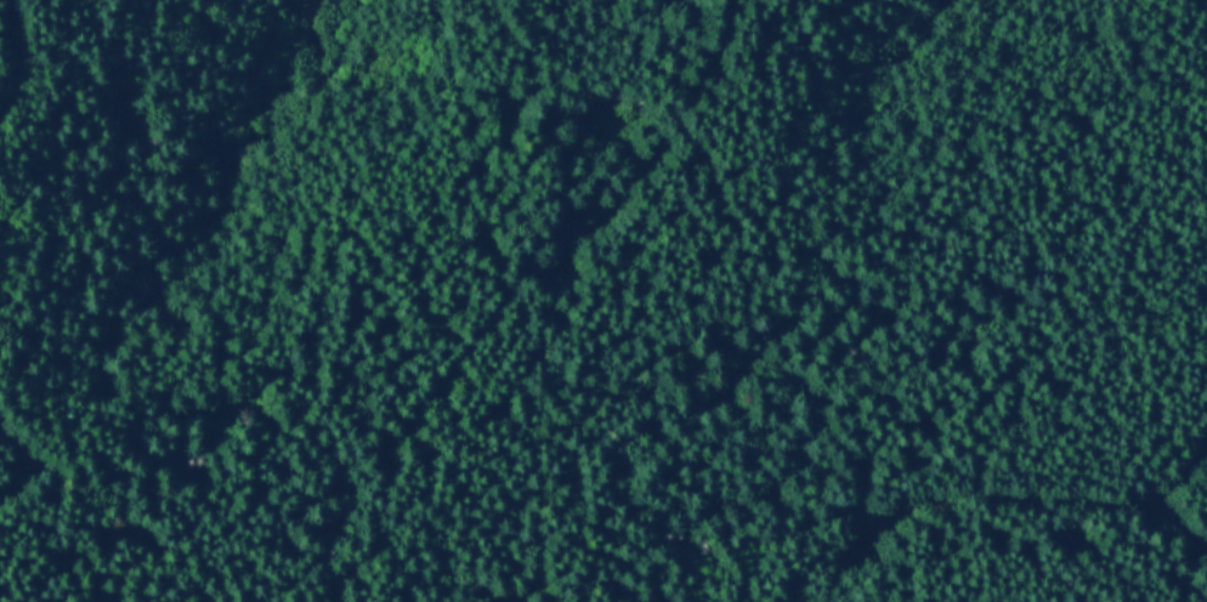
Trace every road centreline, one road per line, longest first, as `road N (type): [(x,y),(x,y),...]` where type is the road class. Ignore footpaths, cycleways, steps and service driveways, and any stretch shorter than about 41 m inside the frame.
road 1 (track): [(741,0),(698,91),(544,246),(426,393),(397,444),(373,533),(358,552),(282,601)]
road 2 (track): [(732,601),(759,545),(782,527),(911,498),(1145,493),(1206,436)]

